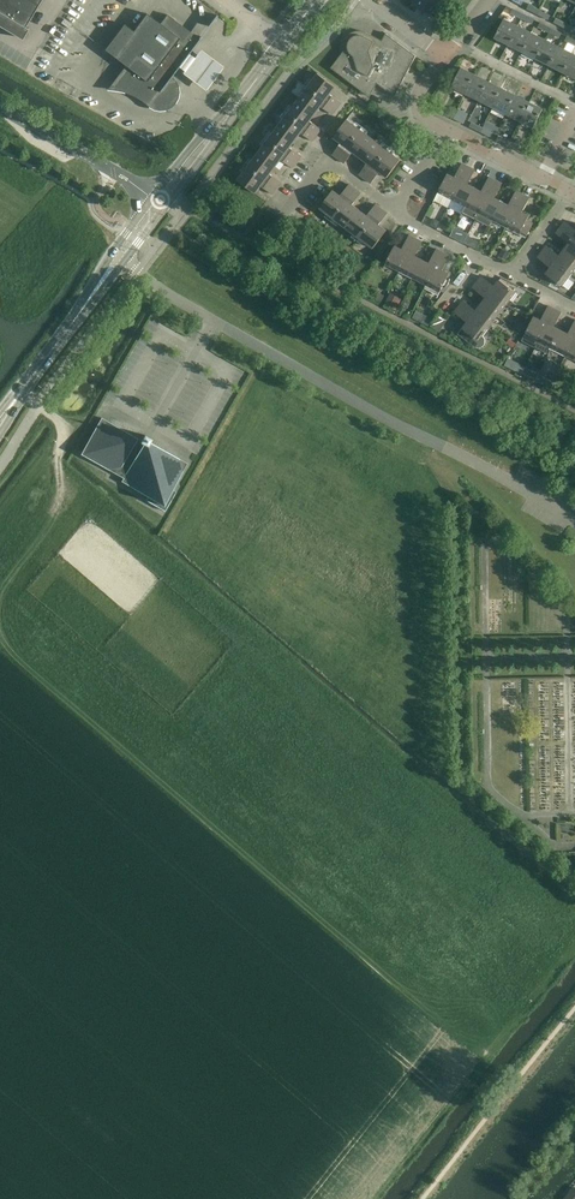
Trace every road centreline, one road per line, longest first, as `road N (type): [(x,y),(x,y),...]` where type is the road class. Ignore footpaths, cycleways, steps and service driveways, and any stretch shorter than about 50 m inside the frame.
road 1 (tertiary): [(0,423),(160,200)]
road 2 (tertiary): [(160,200),(283,45)]
road 3 (tertiary): [(160,200),(0,108)]
road 4 (residential): [(285,215),(326,160),(392,209)]
road 5 (residential): [(449,132),(571,194)]

